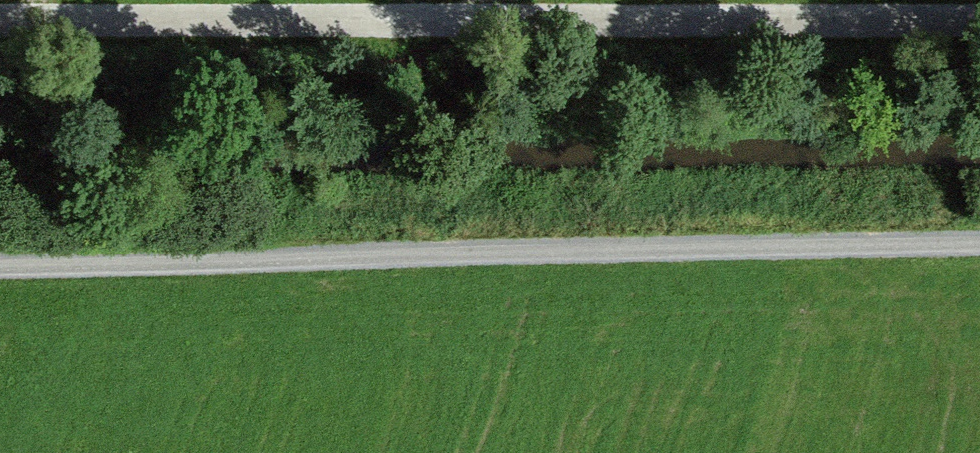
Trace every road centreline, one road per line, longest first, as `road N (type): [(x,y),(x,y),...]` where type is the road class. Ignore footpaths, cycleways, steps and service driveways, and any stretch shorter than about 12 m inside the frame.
road 1 (track): [(0,24),(979,26)]
road 2 (track): [(0,236),(979,235)]

